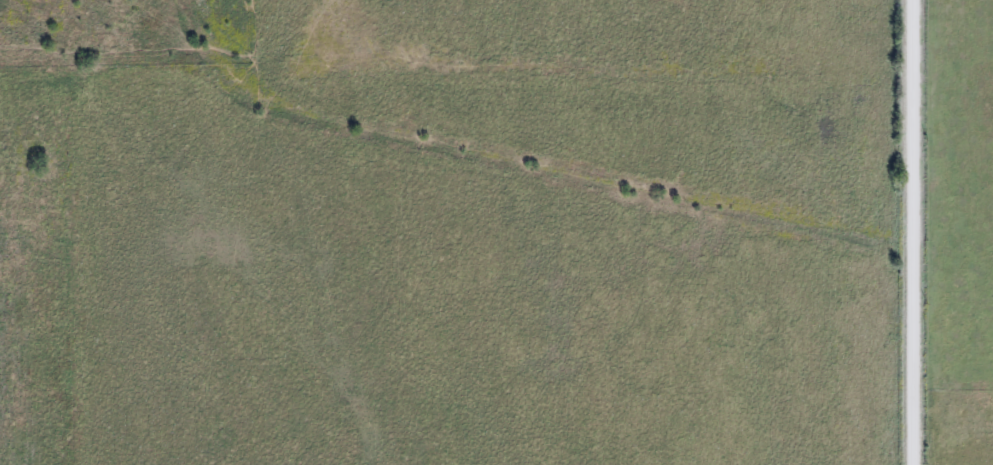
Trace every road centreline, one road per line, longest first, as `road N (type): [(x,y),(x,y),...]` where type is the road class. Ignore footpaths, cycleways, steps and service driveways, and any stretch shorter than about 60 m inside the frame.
road 1 (residential): [(917,464),(918,0)]

